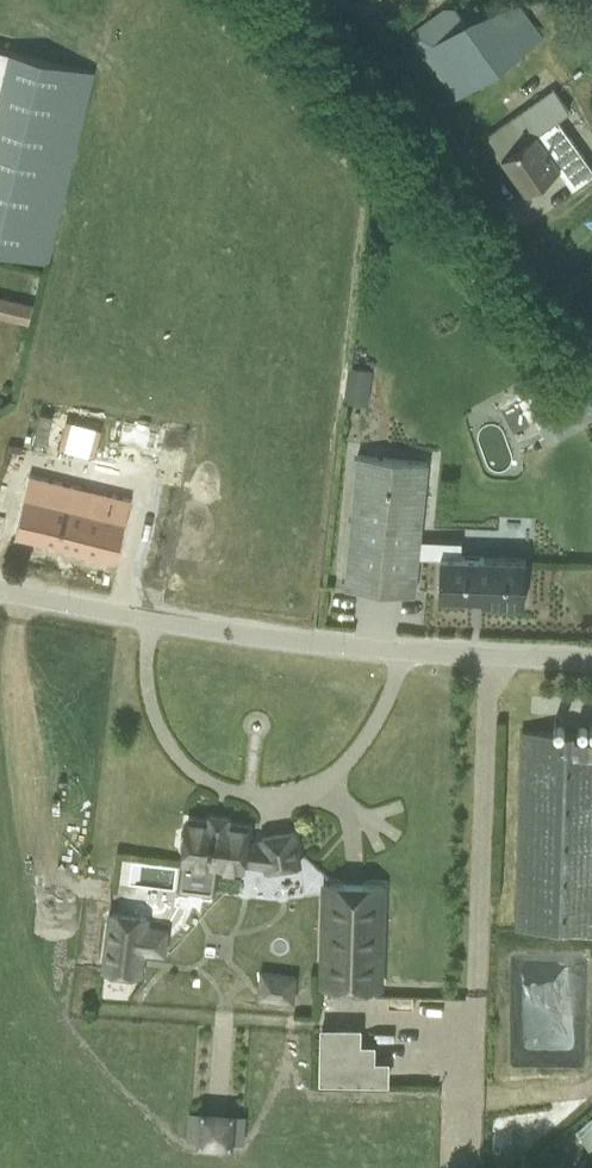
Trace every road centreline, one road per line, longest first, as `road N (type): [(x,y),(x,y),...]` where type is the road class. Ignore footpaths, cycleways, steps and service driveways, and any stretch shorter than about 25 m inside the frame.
road 1 (unclassified): [(591,660),(306,643),(0,591)]
road 2 (residential): [(591,361),(439,152),(304,0)]

